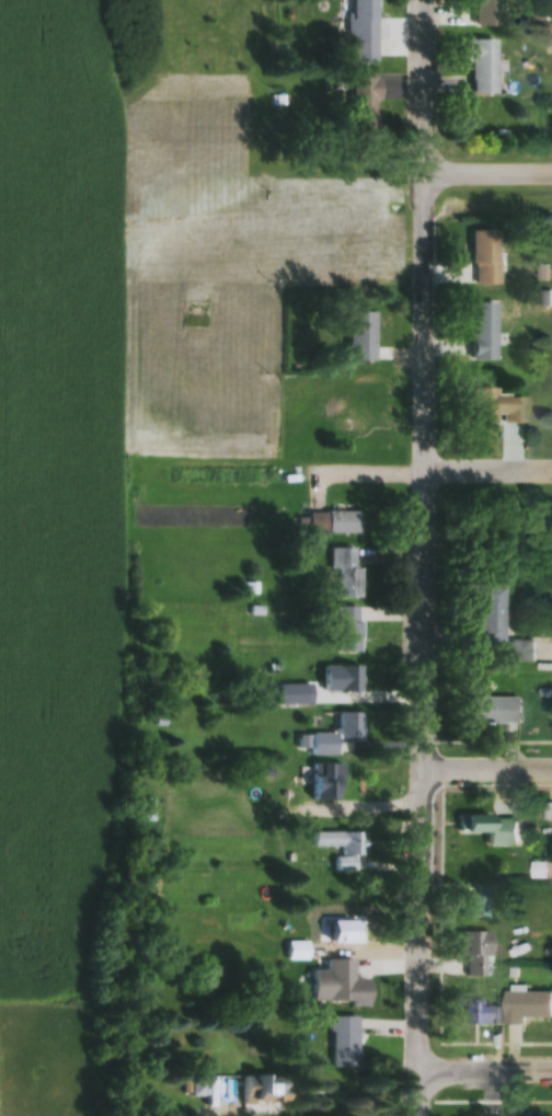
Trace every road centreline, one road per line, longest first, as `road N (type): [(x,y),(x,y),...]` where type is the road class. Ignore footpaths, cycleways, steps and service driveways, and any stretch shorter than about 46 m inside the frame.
road 1 (residential): [(419,1115),(427,0)]
road 2 (residential): [(286,465),(425,465)]
road 3 (residential): [(551,1071),(418,1068)]
road 4 (residential): [(551,466),(425,465)]
road 5 (residential): [(551,764),(425,764)]
road 6 (residential): [(551,164),(426,163)]

